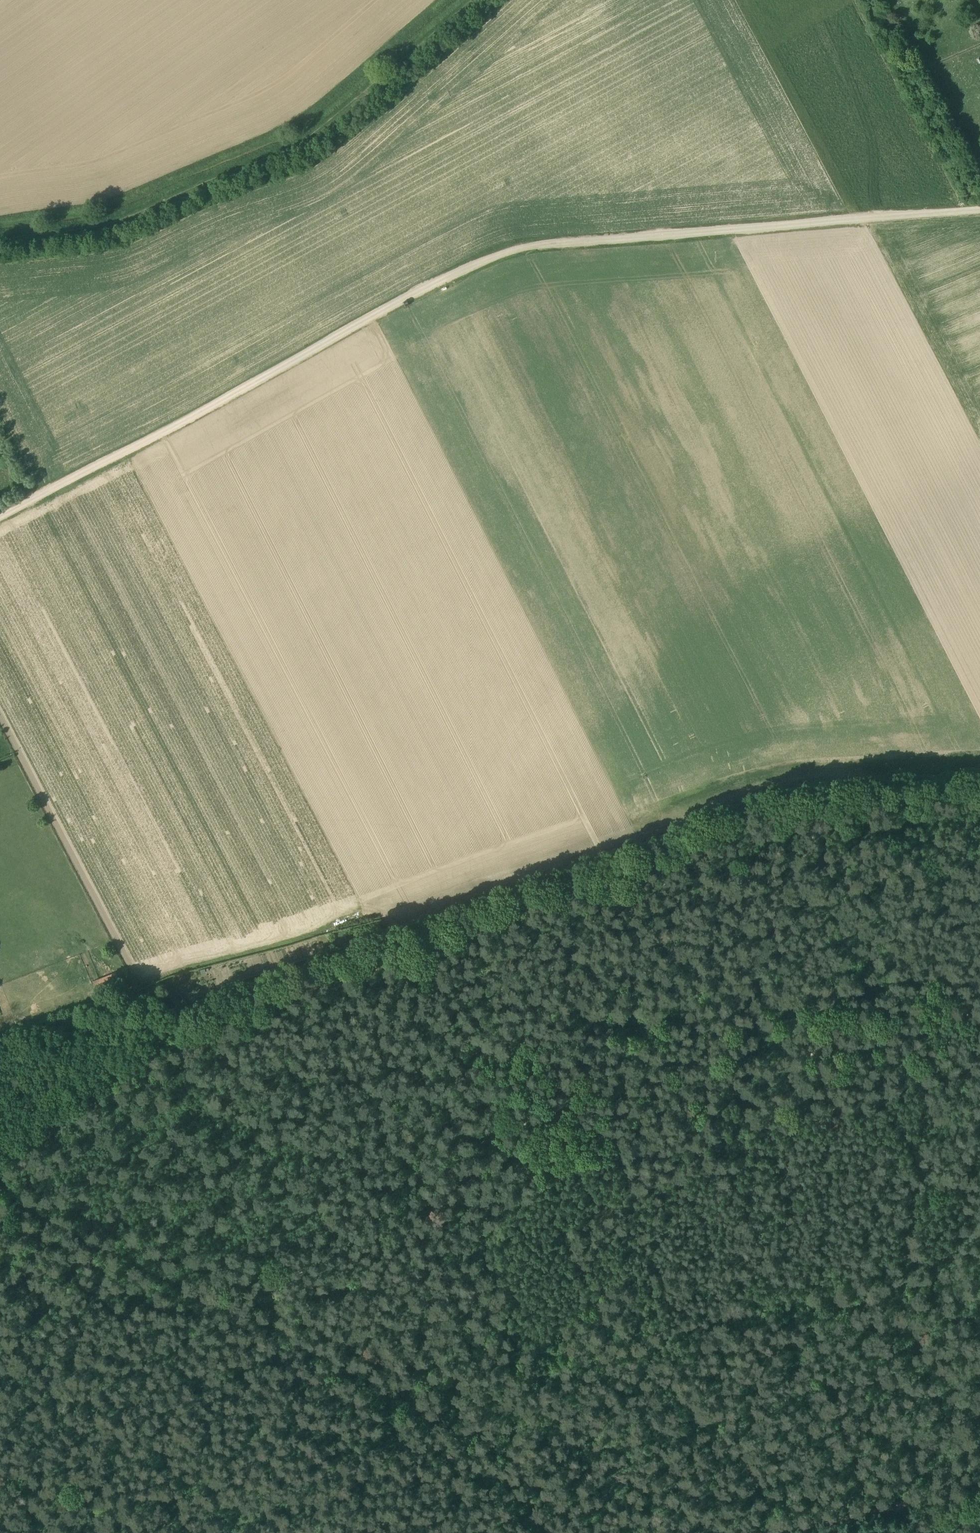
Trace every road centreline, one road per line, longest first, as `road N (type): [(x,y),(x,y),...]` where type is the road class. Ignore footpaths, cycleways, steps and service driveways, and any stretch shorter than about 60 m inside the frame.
road 1 (track): [(979,209),(504,253),(0,513)]
road 2 (track): [(979,778),(763,796),(414,927)]
road 3 (track): [(473,0),(299,143),(104,224),(0,241)]
road 4 (track): [(0,1175),(96,1097),(180,1015),(414,927)]
road 5 (track): [(737,1532),(913,1500)]

